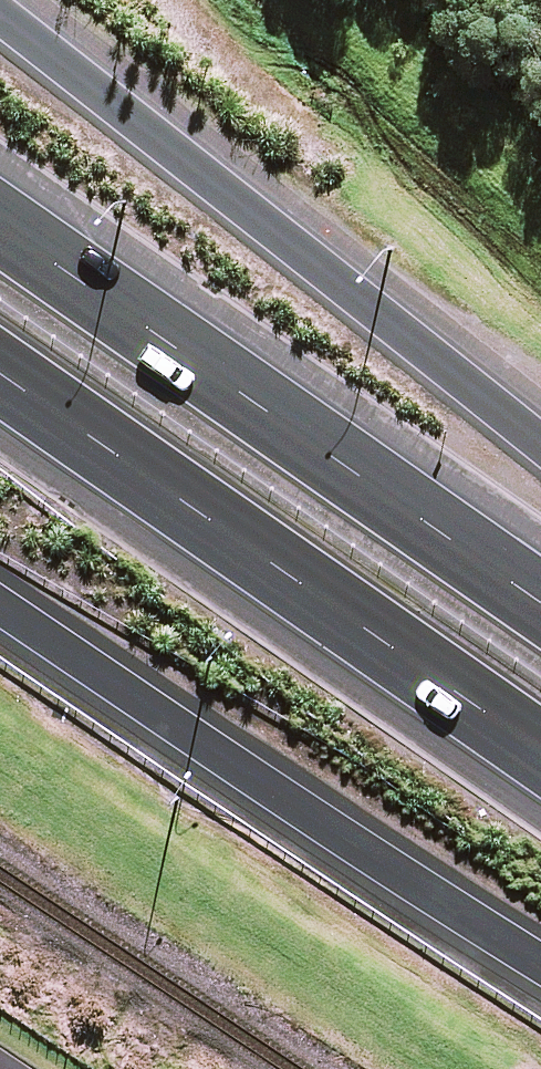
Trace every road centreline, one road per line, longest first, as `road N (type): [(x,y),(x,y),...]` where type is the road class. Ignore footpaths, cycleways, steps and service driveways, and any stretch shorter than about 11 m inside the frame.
road 1 (motorway): [(0,22),(333,278),(540,457)]
road 2 (motorway): [(540,746),(0,366)]
road 3 (motorway): [(0,226),(540,599)]
road 4 (motorway): [(540,911),(0,569)]

